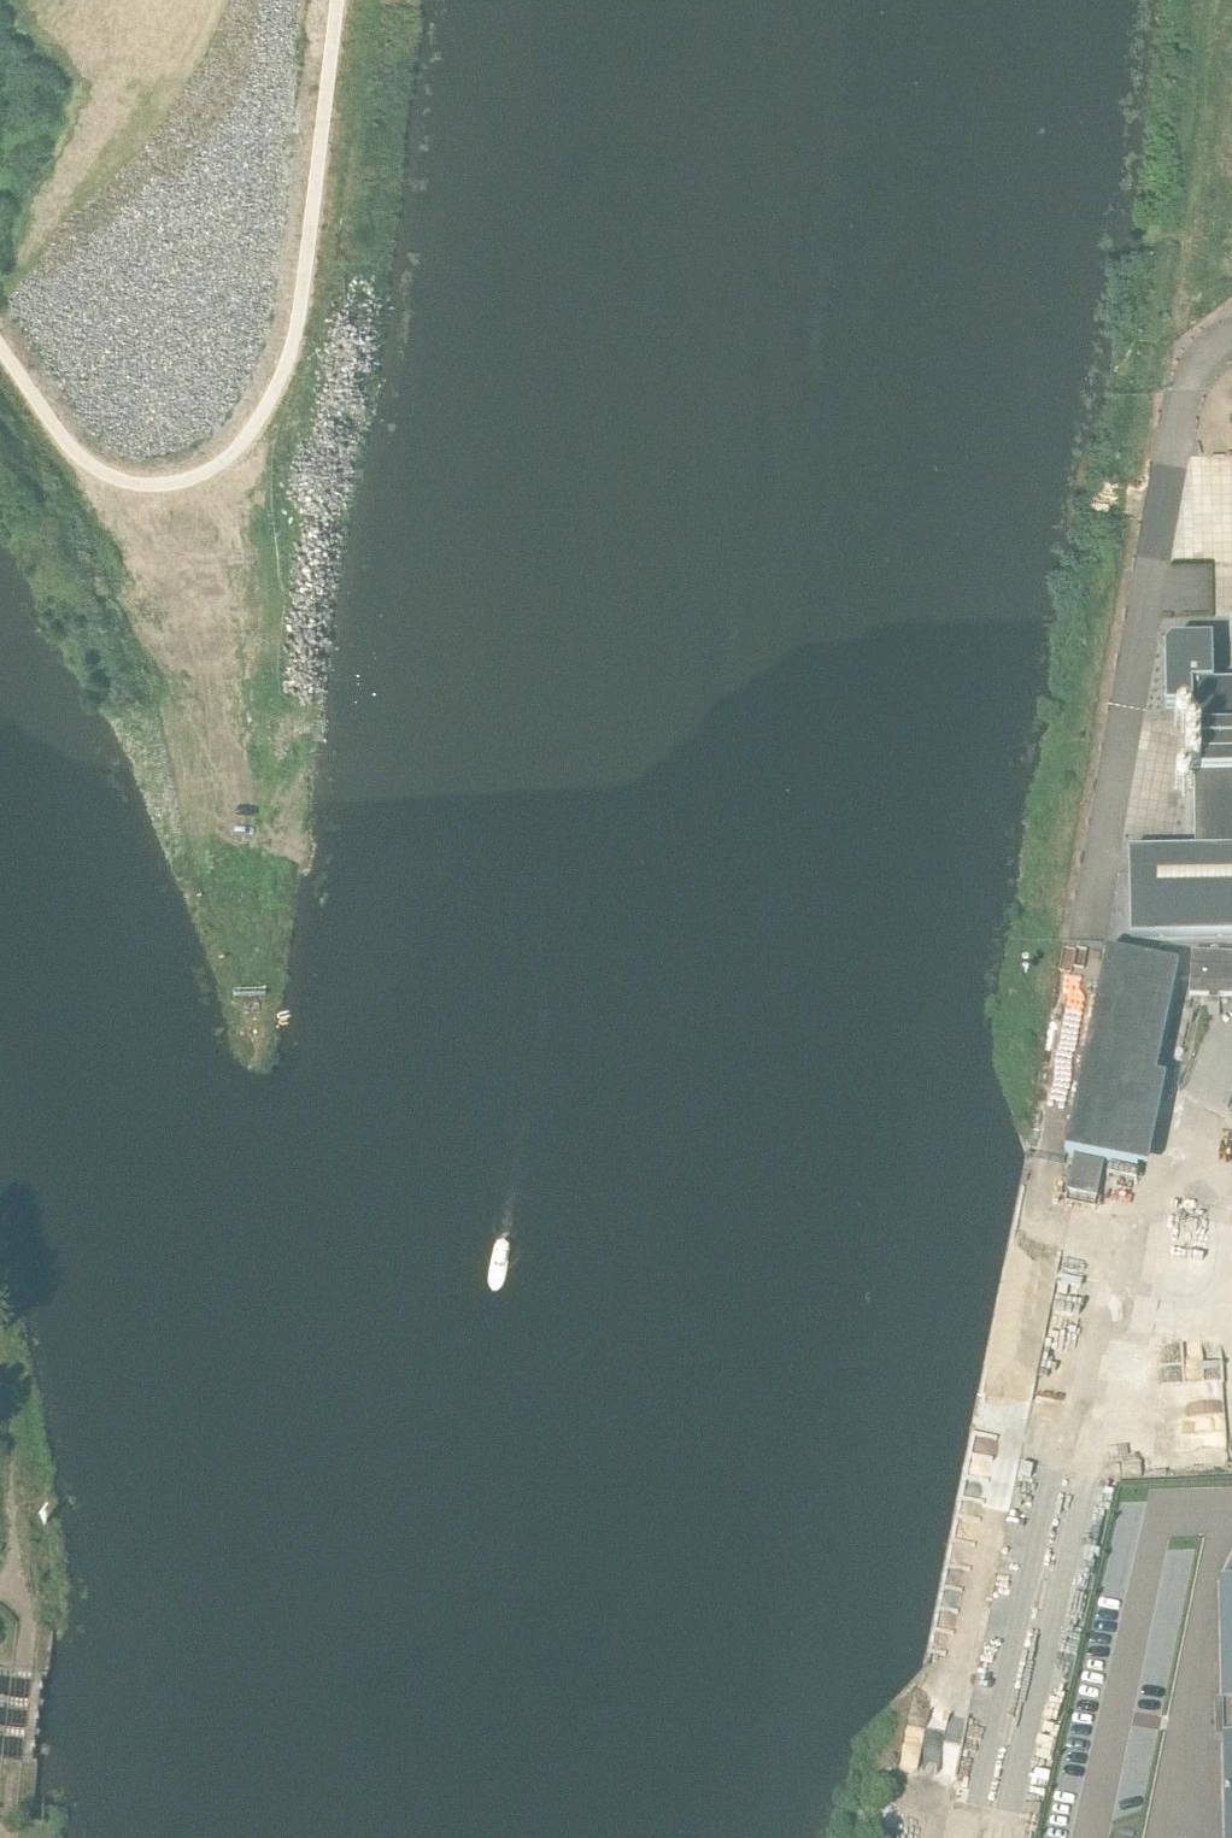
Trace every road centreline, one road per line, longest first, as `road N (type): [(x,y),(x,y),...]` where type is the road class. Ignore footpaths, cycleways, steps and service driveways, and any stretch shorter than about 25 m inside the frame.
road 1 (residential): [(14,1809),(27,1629),(19,1588)]

